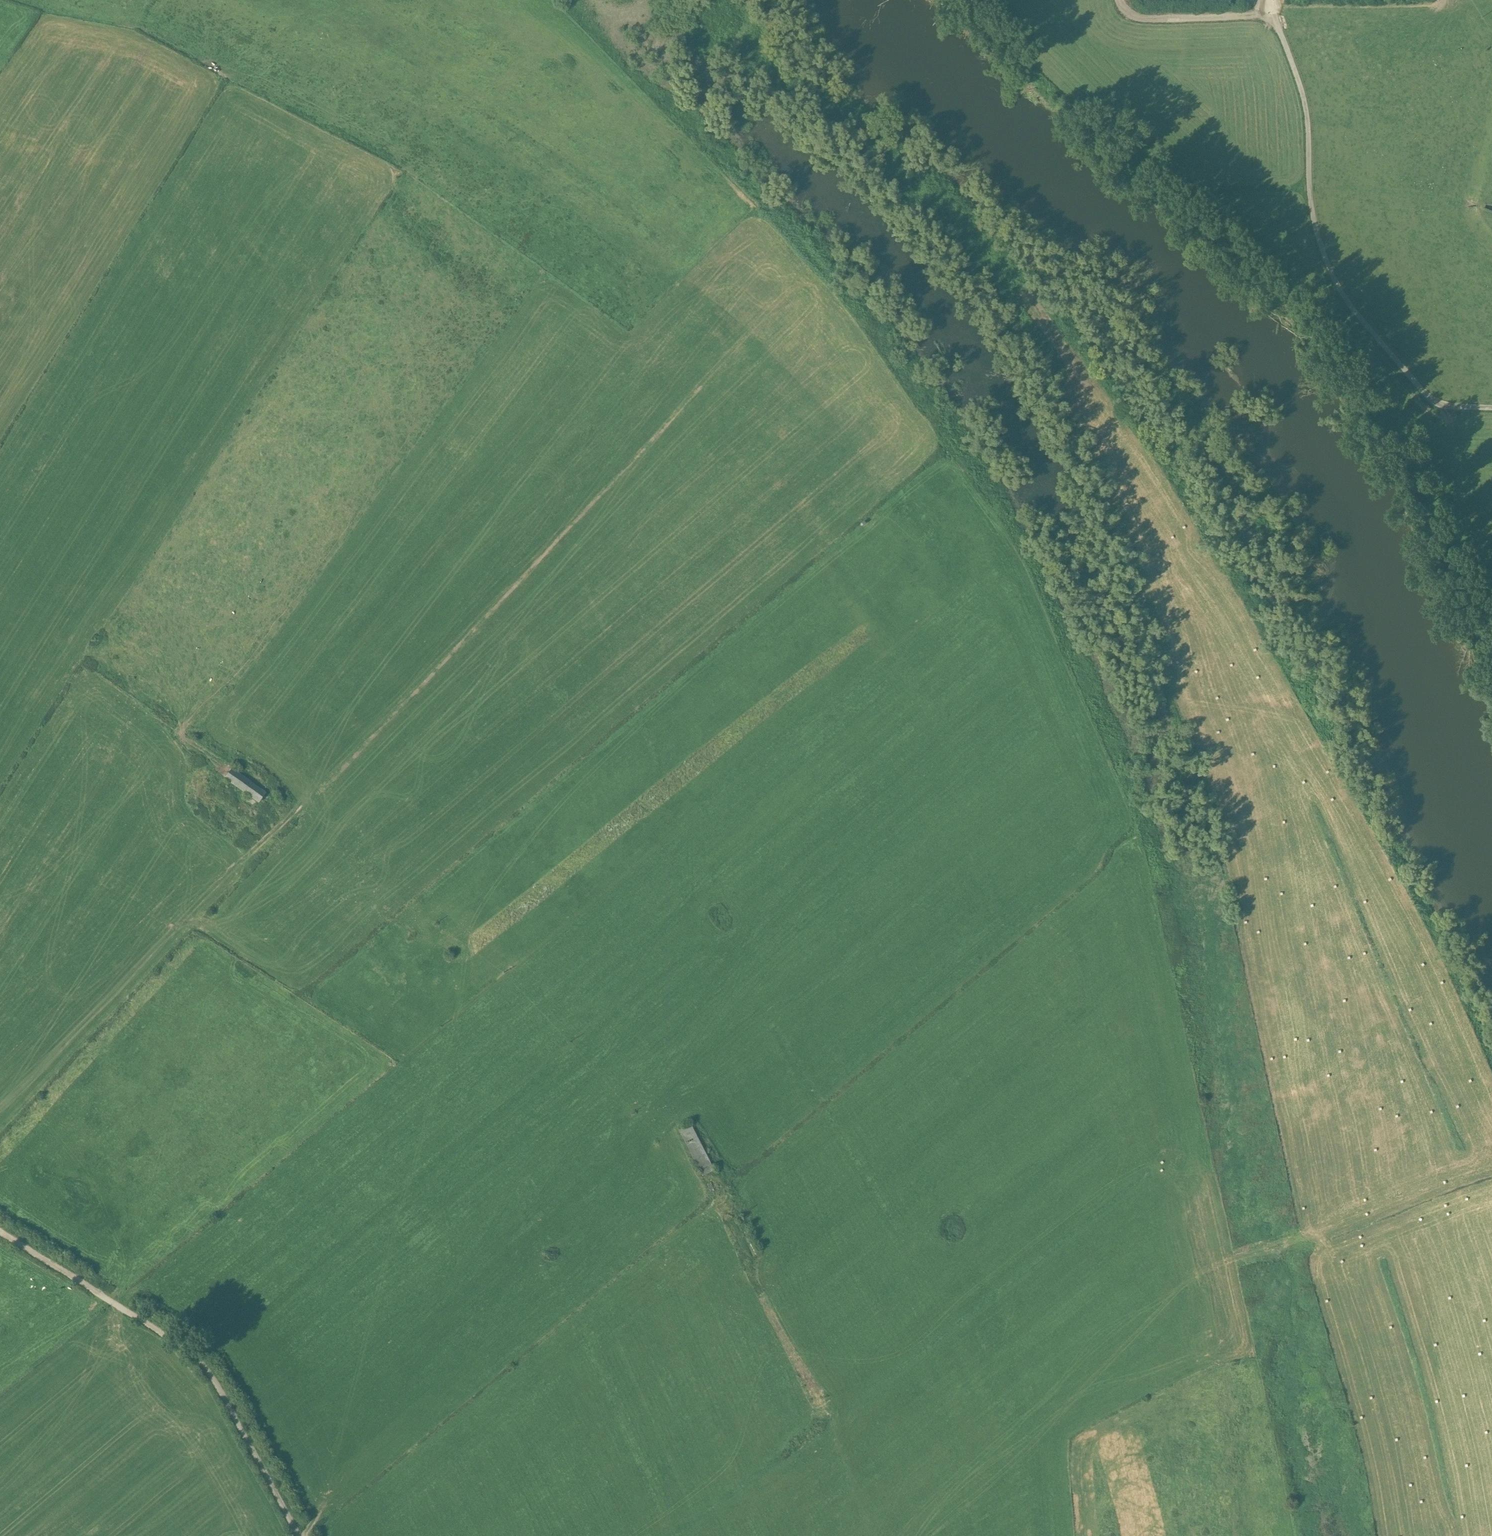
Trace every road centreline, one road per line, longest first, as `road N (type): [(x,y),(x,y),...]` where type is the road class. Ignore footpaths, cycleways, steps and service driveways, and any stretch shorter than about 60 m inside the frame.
road 1 (track): [(1271,0),(1306,111),(1317,238),(1346,300),(1428,399),(1491,409)]
road 2 (track): [(0,1235),(195,1352),(297,1535)]
road 3 (track): [(1118,0),(1136,18),(1275,14)]

